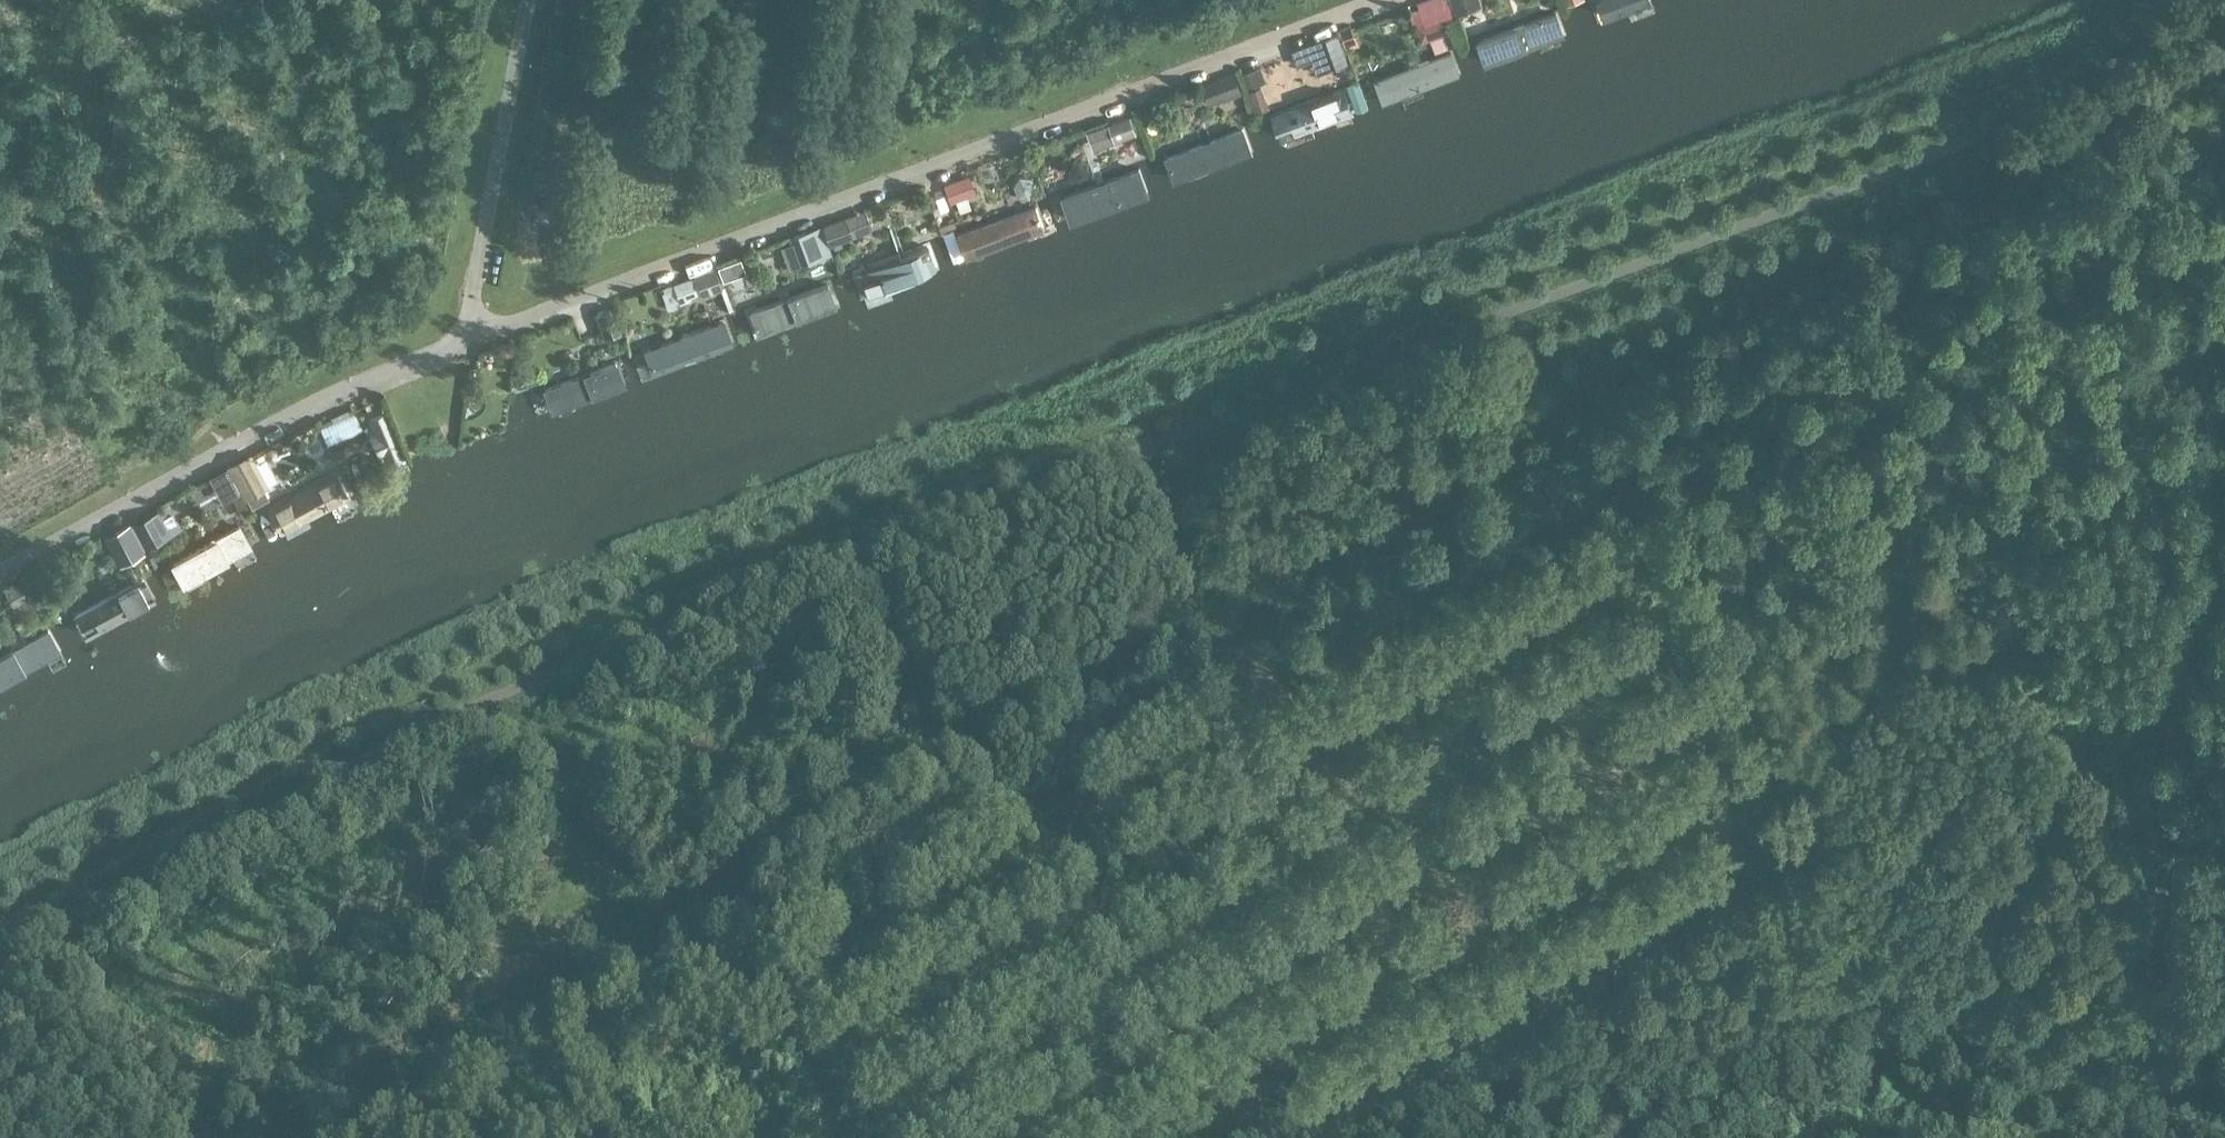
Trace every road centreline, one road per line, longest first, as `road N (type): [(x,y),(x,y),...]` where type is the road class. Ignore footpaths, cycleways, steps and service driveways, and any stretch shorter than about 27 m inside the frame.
road 1 (unclassified): [(466,335),(1104,94),(1379,0)]
road 2 (unclassified): [(0,571),(466,335)]
road 3 (unclassified): [(466,335),(527,0)]
road 4 (track): [(179,1137),(65,925)]

